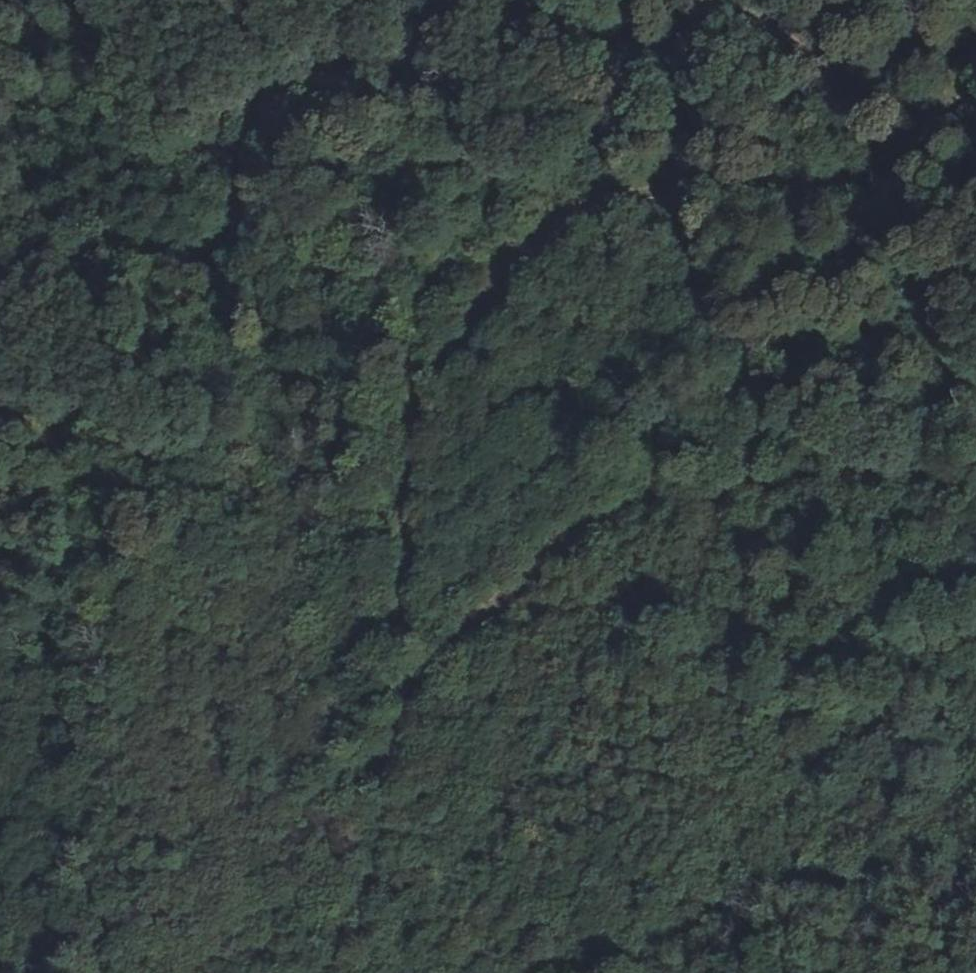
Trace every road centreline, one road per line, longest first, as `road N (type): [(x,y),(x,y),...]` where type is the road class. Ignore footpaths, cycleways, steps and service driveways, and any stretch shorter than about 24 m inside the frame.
road 1 (track): [(975,23),(868,90),(847,87),(771,33),(732,21),(648,59),(484,13),(443,26),(386,67),(285,93),(268,108),(231,236),(215,258),(61,262),(0,296)]
road 2 (track): [(408,697),(417,419),(430,384),(568,213),(621,199),(862,183),(931,133),(975,67)]
road 3 (track): [(328,972),(371,894),(408,697),(544,562),(611,519),(659,501),(825,485),(918,489),(975,466)]
road 4 (track): [(650,972),(736,905),(789,885),(975,861)]

